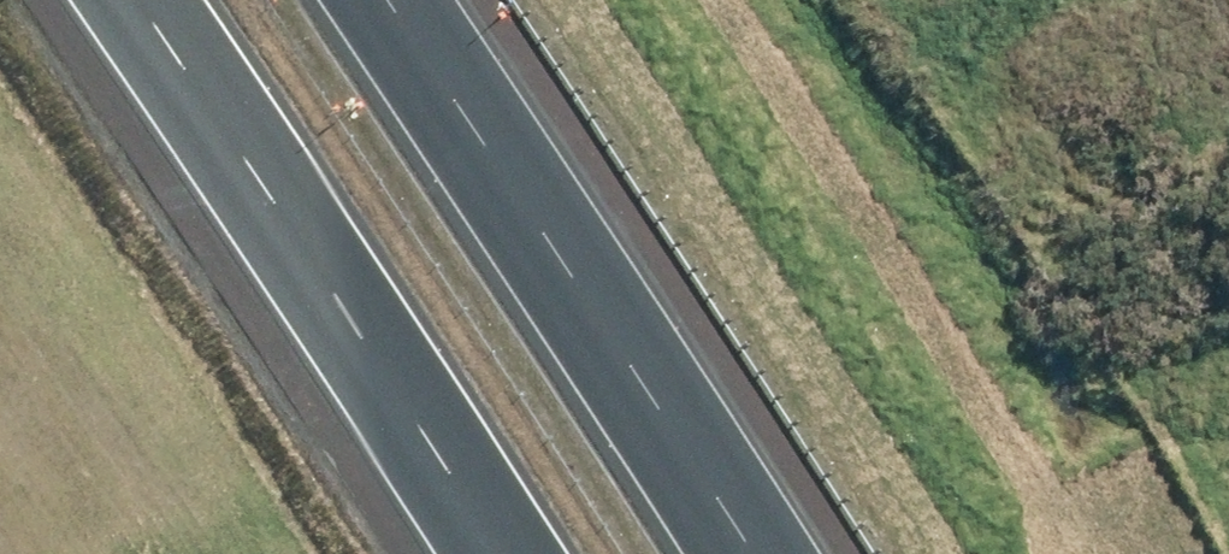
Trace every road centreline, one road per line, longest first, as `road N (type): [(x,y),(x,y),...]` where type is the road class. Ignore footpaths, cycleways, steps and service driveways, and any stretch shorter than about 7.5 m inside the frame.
road 1 (motorway): [(394,0),(780,553)]
road 2 (motorway): [(475,0),(790,553)]
road 3 (motorway): [(327,264),(94,0)]
road 4 (motorway): [(496,553),(327,264)]
road 5 (motorway): [(327,264),(145,0)]

